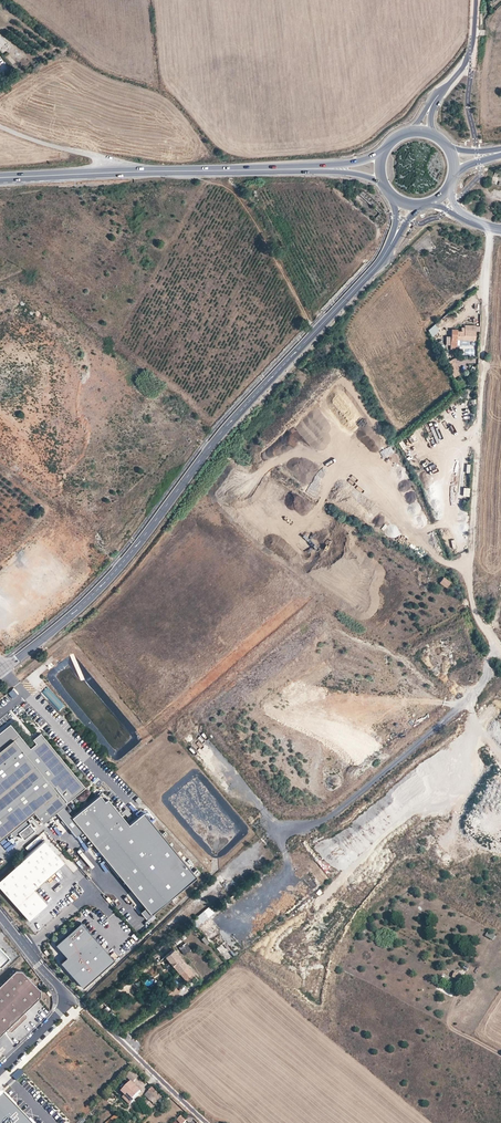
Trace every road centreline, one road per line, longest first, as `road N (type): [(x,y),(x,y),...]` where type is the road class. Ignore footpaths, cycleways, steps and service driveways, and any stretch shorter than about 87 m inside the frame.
road 1 (tertiary): [(5,669),(109,578),(214,441),(379,262)]
road 2 (unclassified): [(490,226),(469,568),(474,608),(500,648)]
road 3 (secondary): [(112,172),(315,168)]
road 4 (tertiary): [(0,916),(63,1000),(0,1070)]
road 5 (track): [(221,181),(207,182),(116,342)]
road 6 (track): [(221,181),(250,209),(316,330)]
road 7 (unclassified): [(0,130),(91,154),(112,172)]

